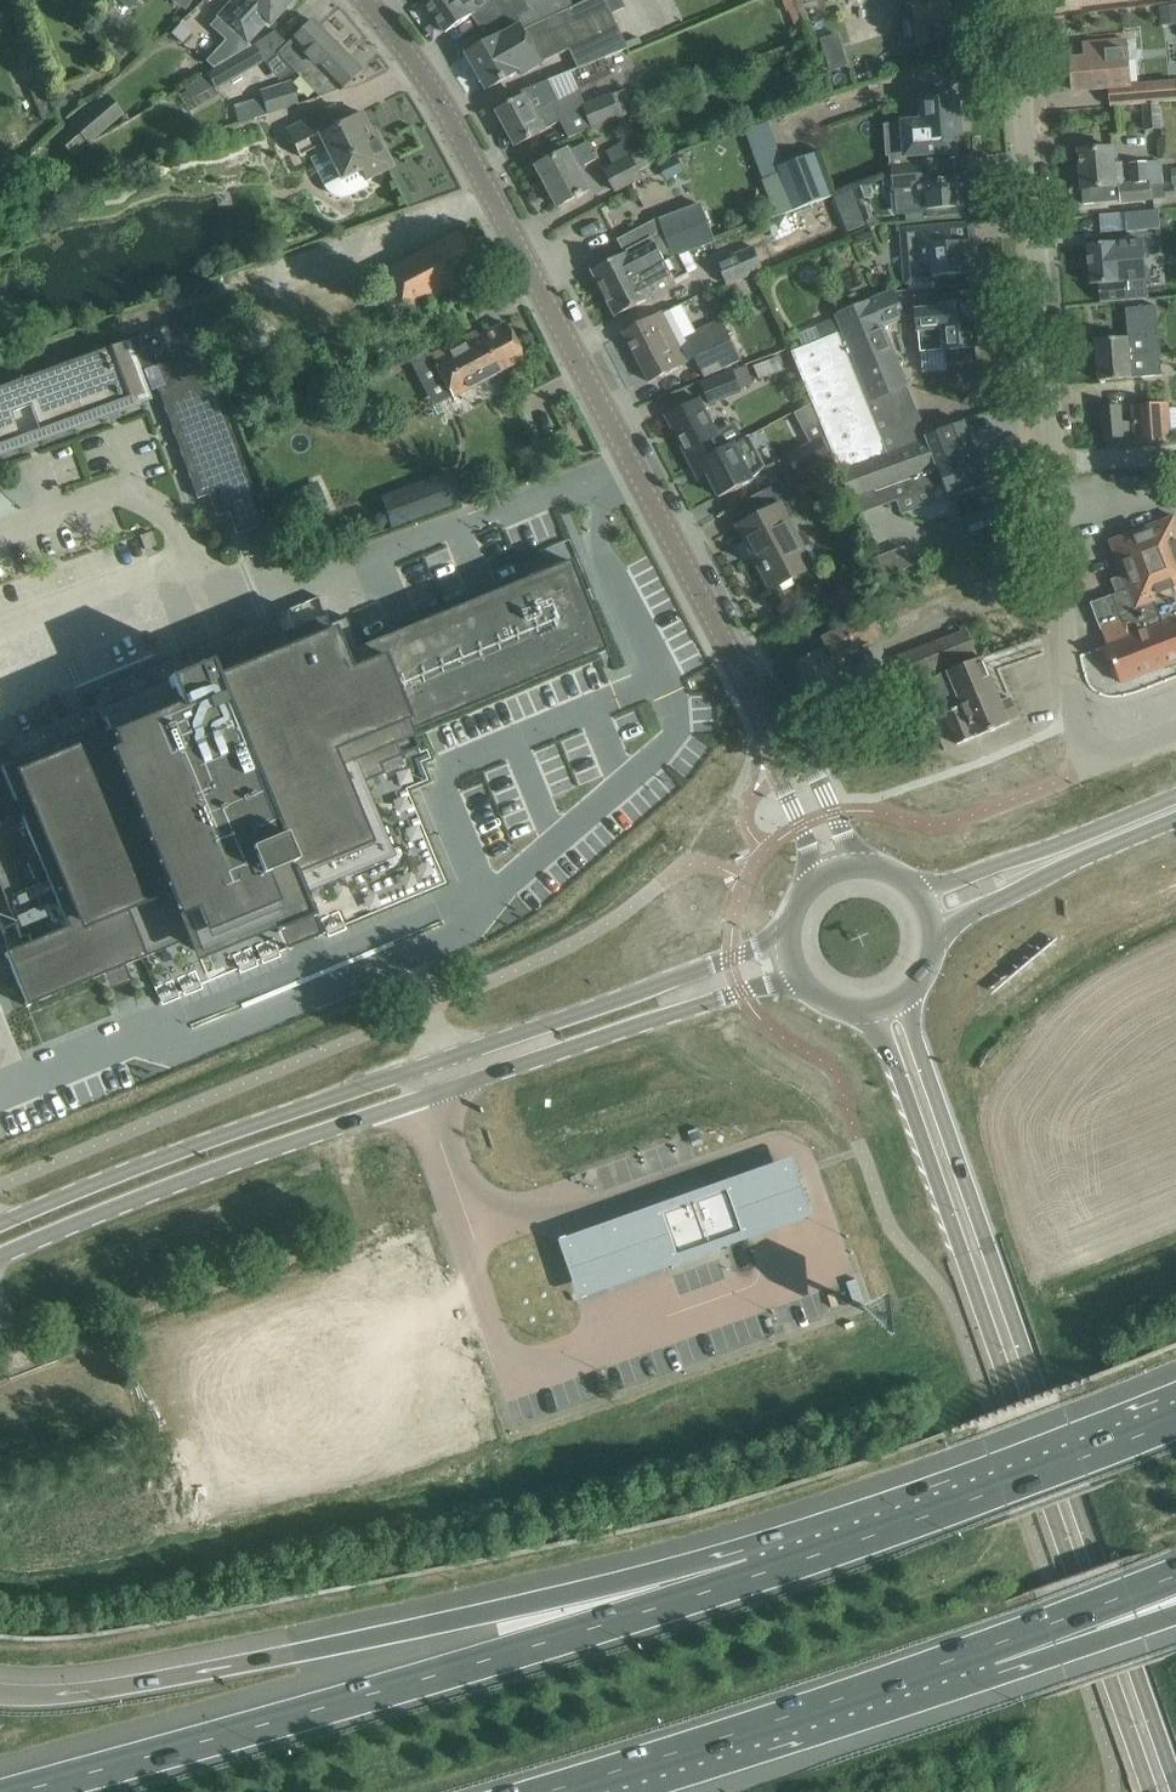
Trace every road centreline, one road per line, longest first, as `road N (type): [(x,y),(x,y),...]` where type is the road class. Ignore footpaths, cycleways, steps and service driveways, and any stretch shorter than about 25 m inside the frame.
road 1 (tertiary): [(0,1255),(185,1180),(478,1079),(779,981),(801,981)]
road 2 (tertiary): [(787,933),(171,1153),(0,1223)]
road 3 (tertiary): [(1175,1784),(915,1038),(908,992)]
road 4 (tertiary): [(860,1011),(890,1049),(1150,1791)]
road 5 (tertiary): [(756,700),(484,177),(366,0)]
road 6 (motorway): [(759,1575),(482,1664),(11,1791)]
road 7 (motorway): [(759,1575),(522,1607),(77,1694),(0,1695)]
road 8 (residential): [(1013,0),(1074,715),(1093,755)]
road 9 (motorway): [(547,1791),(988,1645)]
road 10 (motorway): [(1175,1419),(759,1575)]
road 11 (tertiary): [(1175,804),(937,884),(908,885)]
road 12 (tertiary): [(932,939),(1175,808)]
road 13 (motorway): [(988,1645),(1175,1577)]
road 14 (tertiary): [(862,866),(792,738),(756,700)]
road 15 (tertiary): [(756,700),(808,845),(809,886)]
road 16 (motorway): [(988,1645),(1175,1606)]

